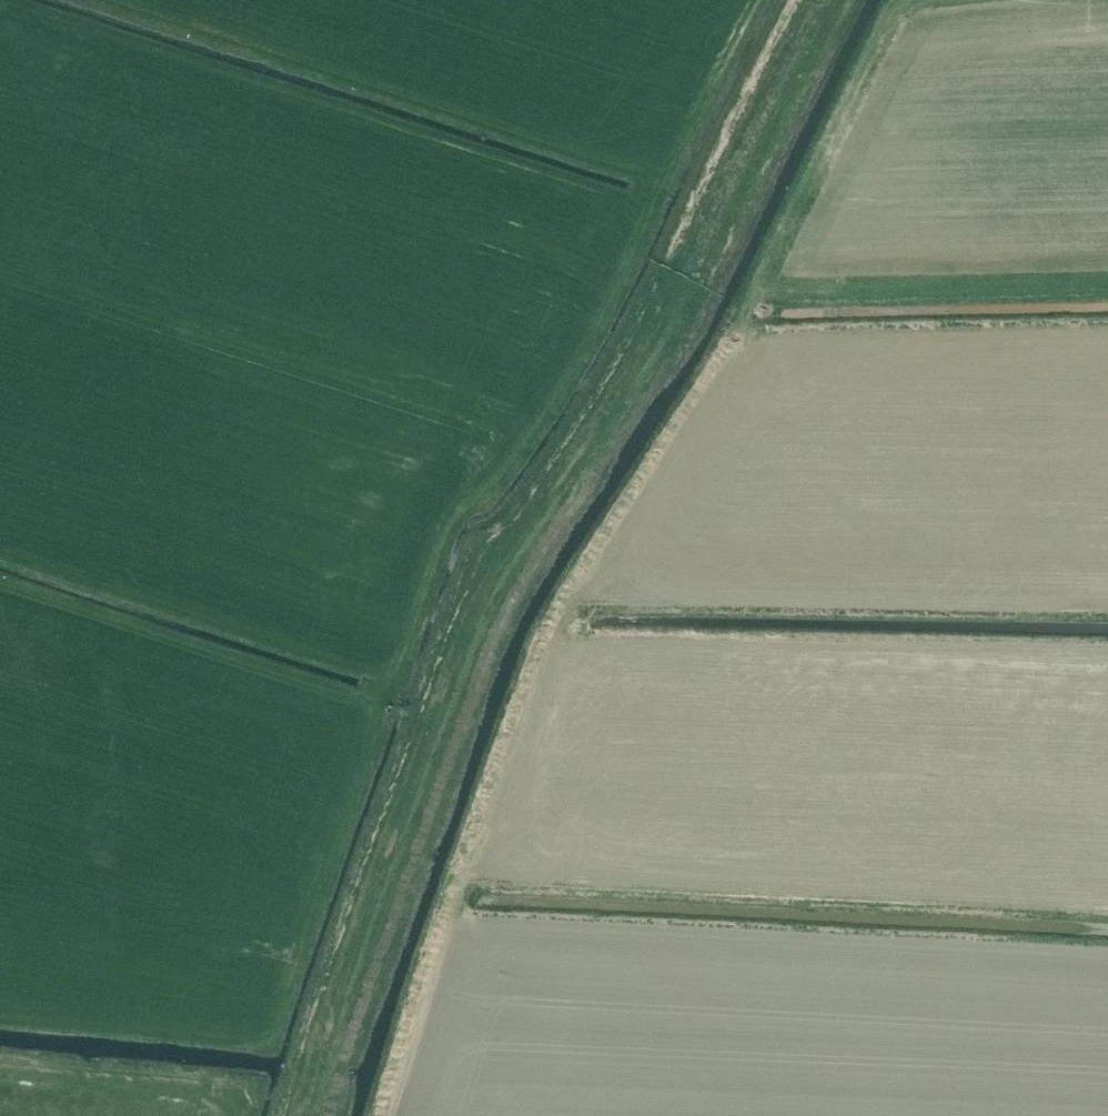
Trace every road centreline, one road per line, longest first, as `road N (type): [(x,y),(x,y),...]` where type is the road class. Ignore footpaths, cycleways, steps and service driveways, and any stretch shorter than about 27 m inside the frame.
road 1 (track): [(432,957),(384,1115)]

